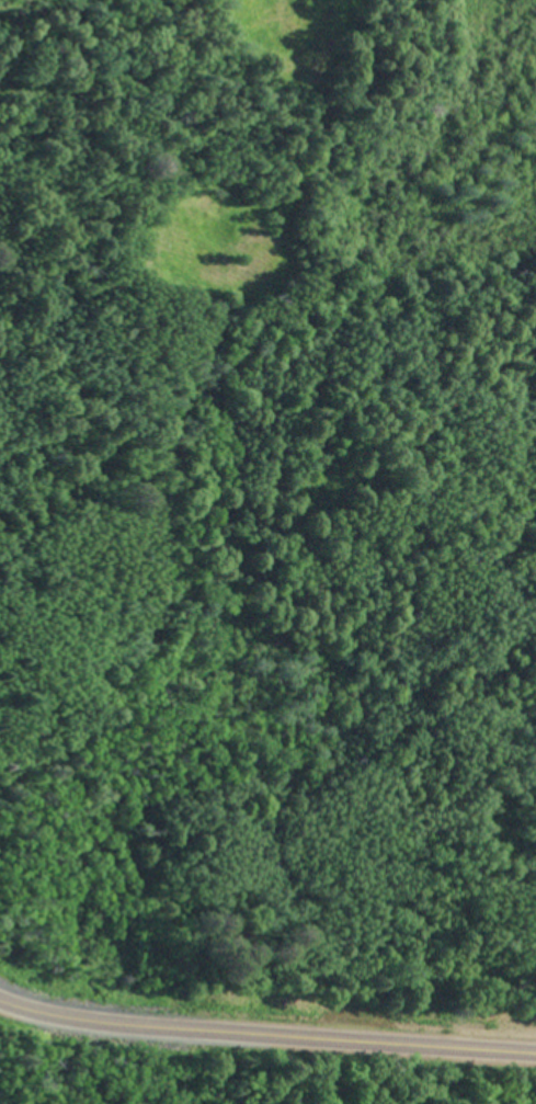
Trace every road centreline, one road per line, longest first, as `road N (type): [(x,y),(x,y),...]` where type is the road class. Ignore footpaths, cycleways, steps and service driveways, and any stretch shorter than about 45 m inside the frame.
road 1 (secondary): [(535,1052),(77,1020),(0,999)]

